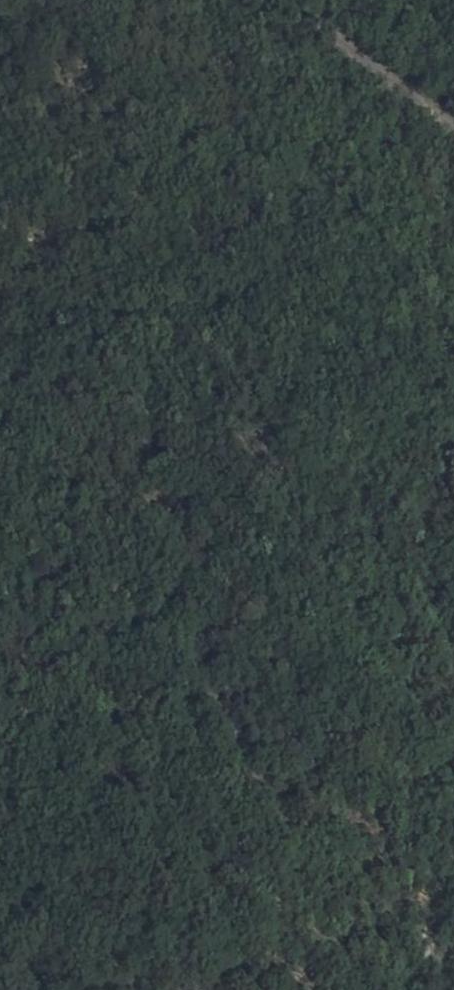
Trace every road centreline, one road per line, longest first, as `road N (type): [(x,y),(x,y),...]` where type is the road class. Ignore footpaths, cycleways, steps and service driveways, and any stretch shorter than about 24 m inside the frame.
road 1 (tertiary): [(453,120),(307,0)]

